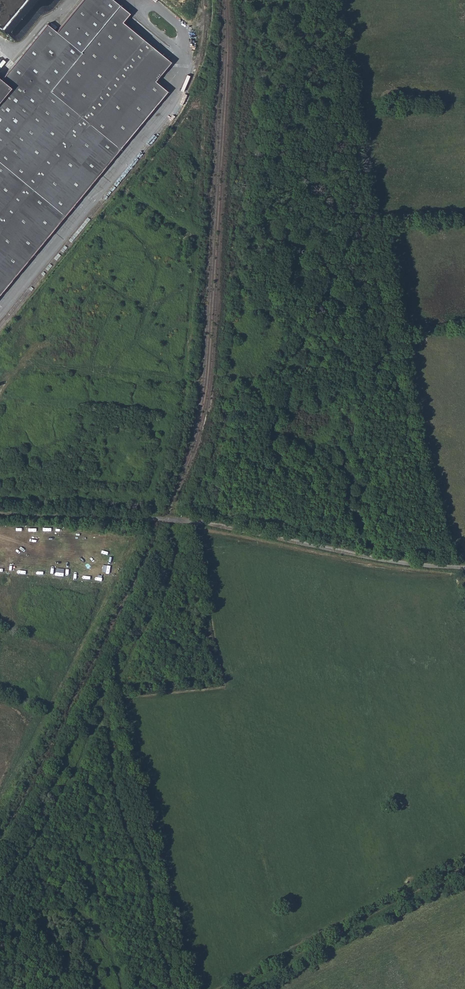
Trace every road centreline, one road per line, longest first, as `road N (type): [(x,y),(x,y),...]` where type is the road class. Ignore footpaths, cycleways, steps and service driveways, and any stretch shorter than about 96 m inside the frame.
road 1 (track): [(167,988),(151,892),(121,813),(101,698),(155,613),(175,545),(174,511),(212,406),(231,0)]
road 2 (track): [(464,571),(203,524),(0,514)]

